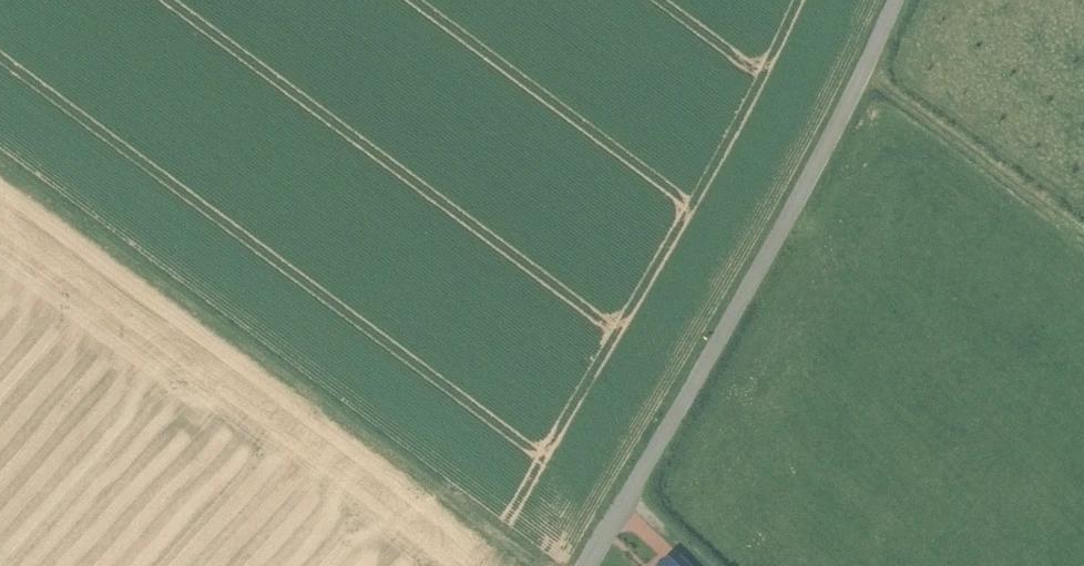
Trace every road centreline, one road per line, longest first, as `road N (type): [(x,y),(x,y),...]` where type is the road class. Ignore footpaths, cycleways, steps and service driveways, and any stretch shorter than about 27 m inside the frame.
road 1 (unclassified): [(585,565),(862,78),(893,0)]

